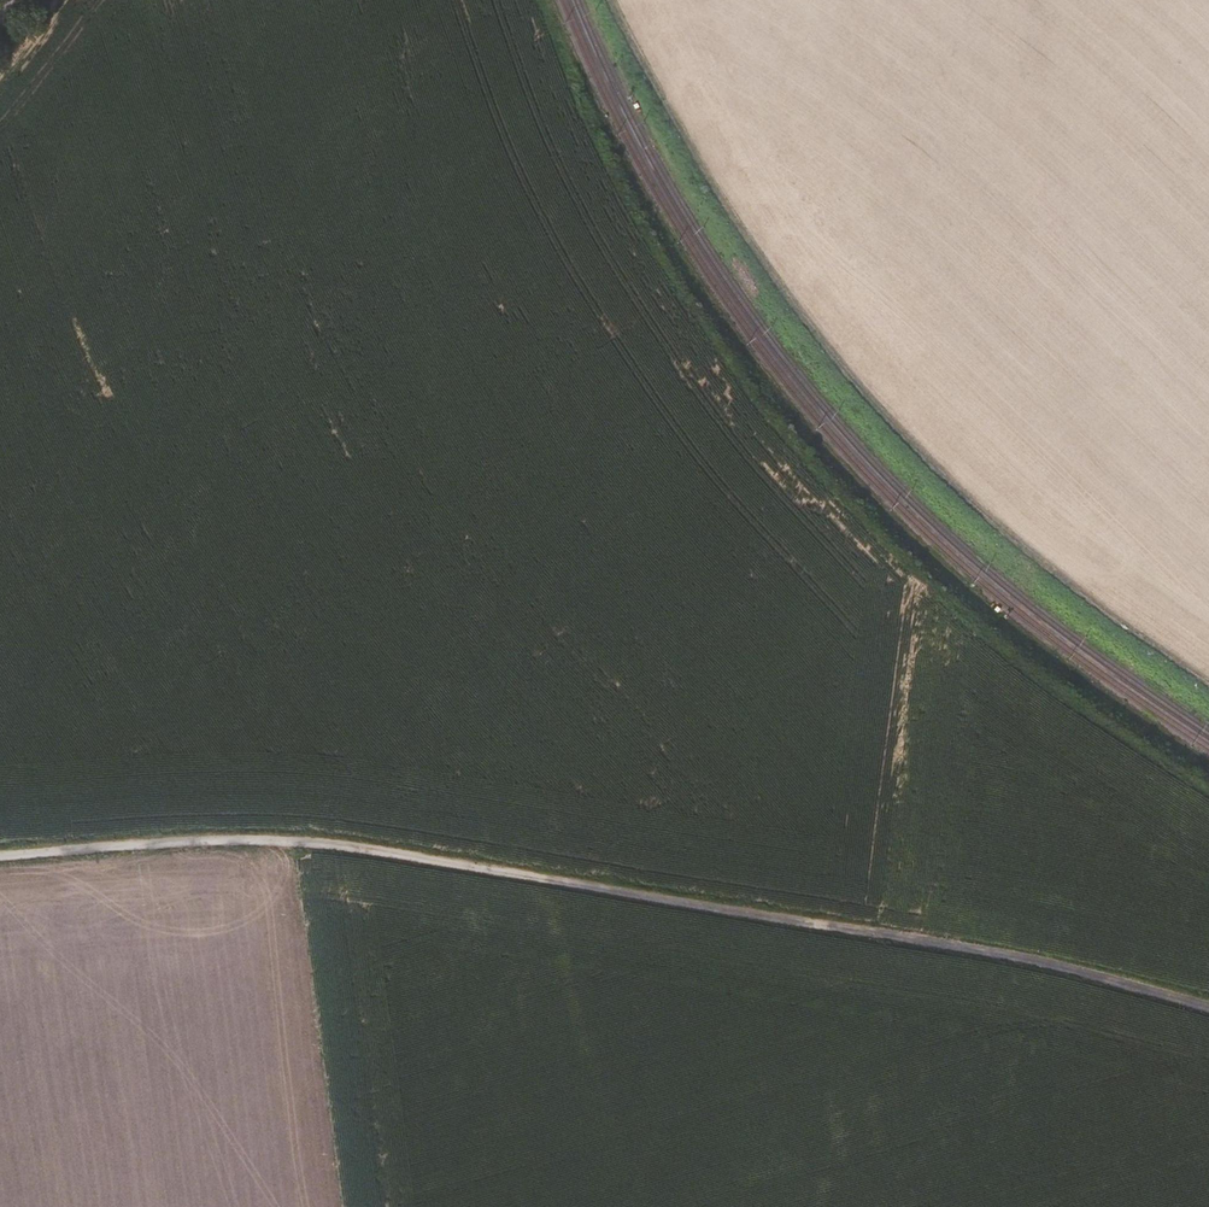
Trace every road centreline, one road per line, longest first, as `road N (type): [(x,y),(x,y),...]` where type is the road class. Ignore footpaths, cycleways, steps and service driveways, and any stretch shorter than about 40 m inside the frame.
road 1 (track): [(0,857),(213,838),(358,846),(1069,968),(1208,1006)]
road 2 (track): [(1208,662),(1028,528),(865,361),(724,171),(631,0)]

